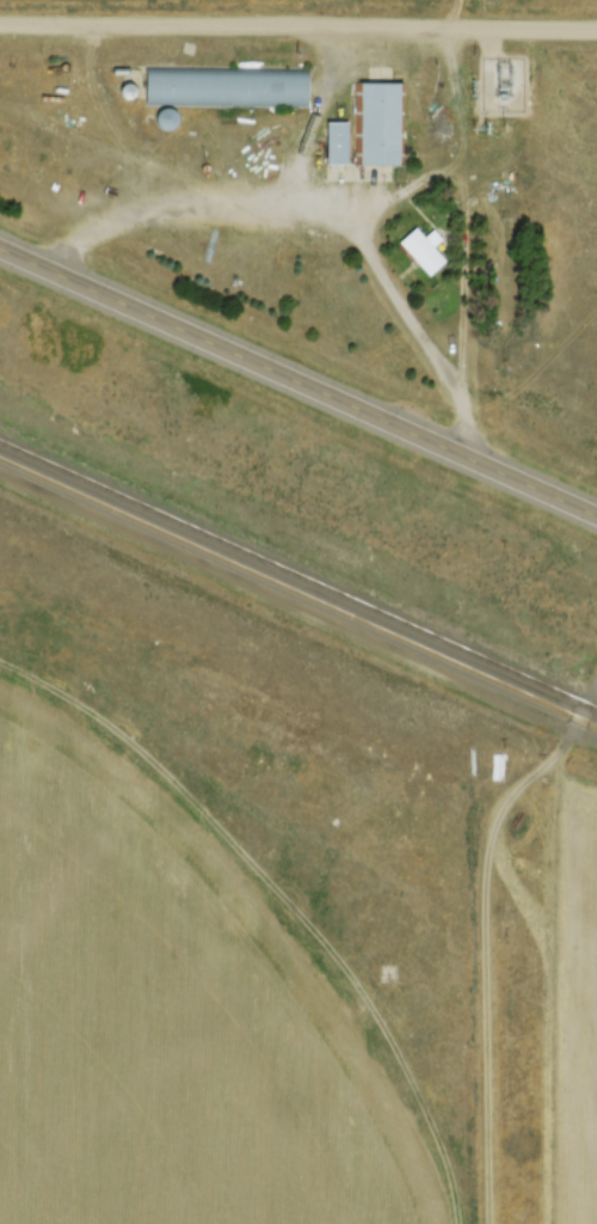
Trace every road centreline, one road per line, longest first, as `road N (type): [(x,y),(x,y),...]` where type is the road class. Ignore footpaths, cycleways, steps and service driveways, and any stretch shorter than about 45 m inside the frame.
road 1 (primary): [(596,517),(0,250)]
road 2 (residential): [(596,28),(0,23)]

